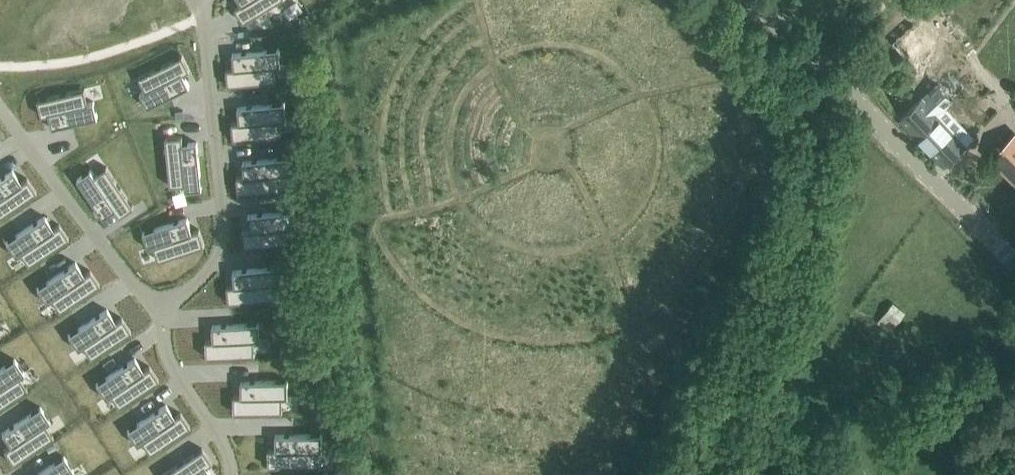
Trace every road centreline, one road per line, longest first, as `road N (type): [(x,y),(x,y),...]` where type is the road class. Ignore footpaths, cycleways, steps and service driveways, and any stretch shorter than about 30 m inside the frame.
road 1 (unclassified): [(1014,261),(757,0)]

